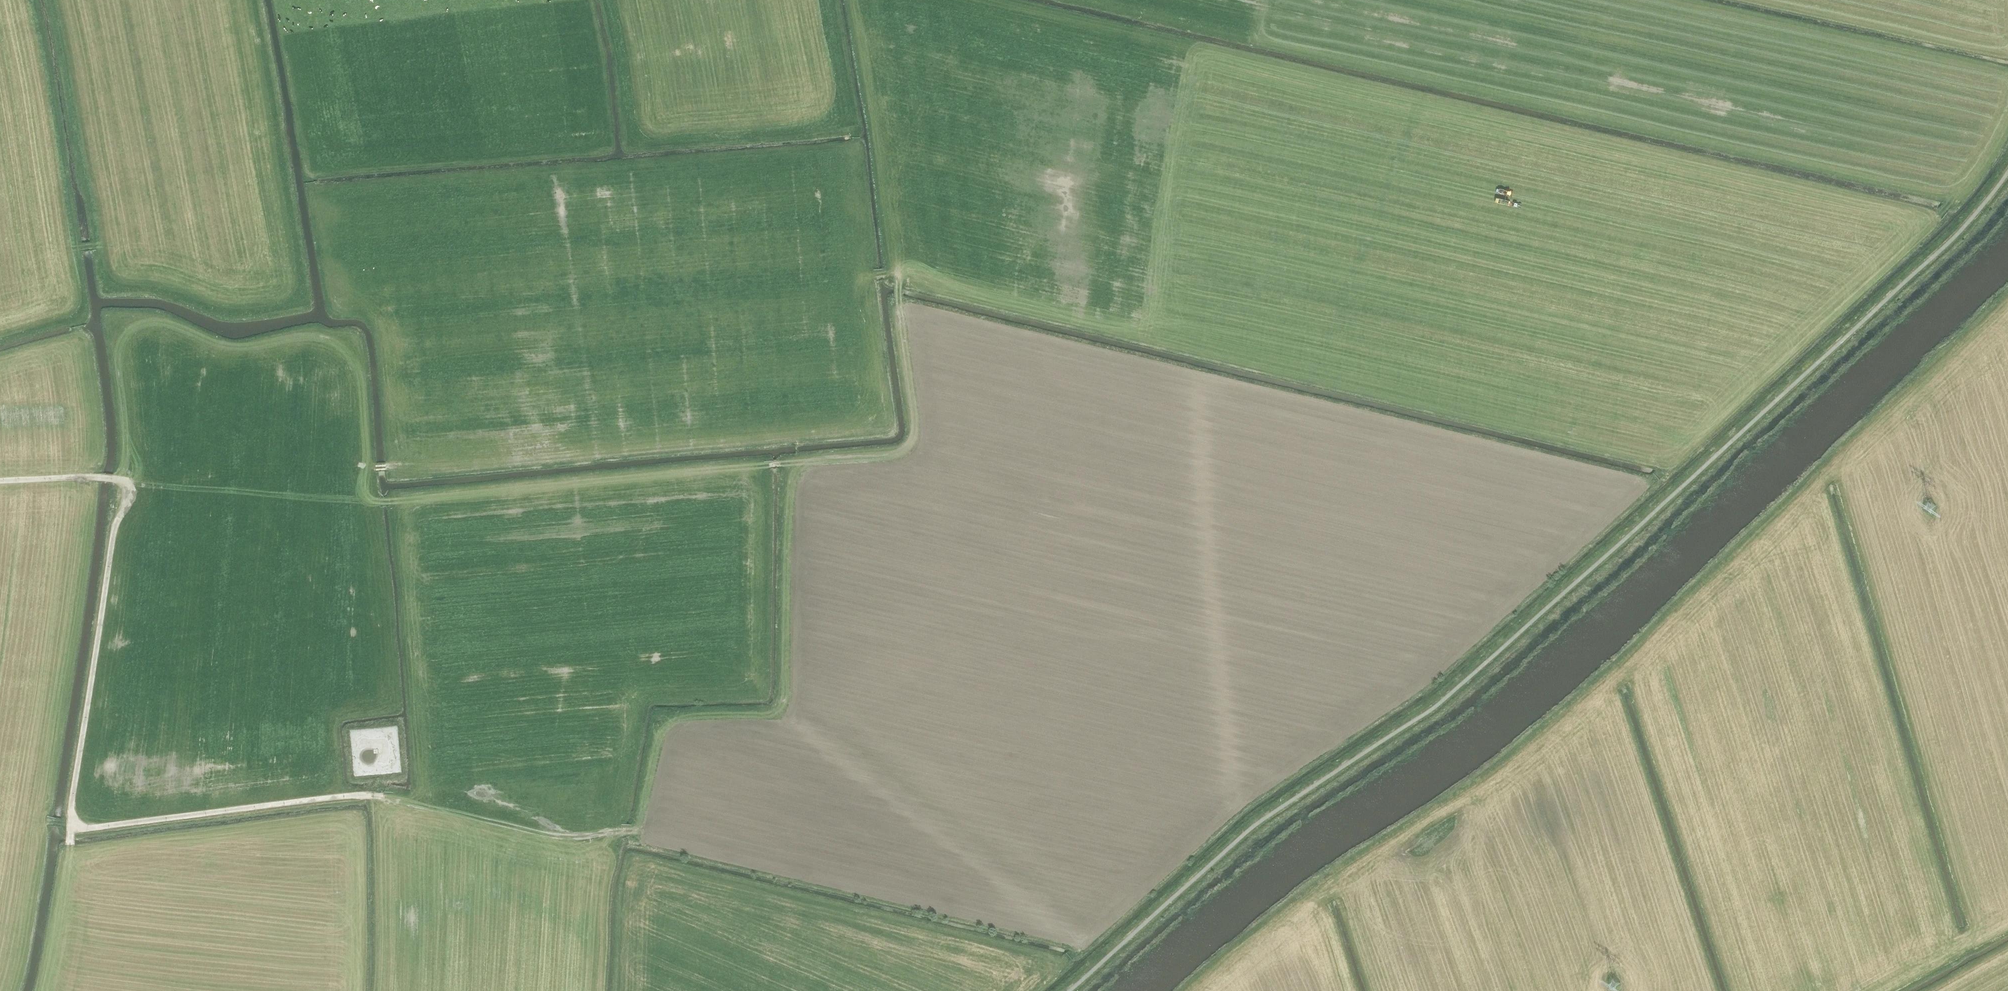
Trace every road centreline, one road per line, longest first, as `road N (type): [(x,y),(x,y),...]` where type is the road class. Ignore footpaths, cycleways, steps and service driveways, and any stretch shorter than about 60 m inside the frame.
road 1 (track): [(0,480),(106,476),(130,486),(116,530),(74,828),(365,796)]

